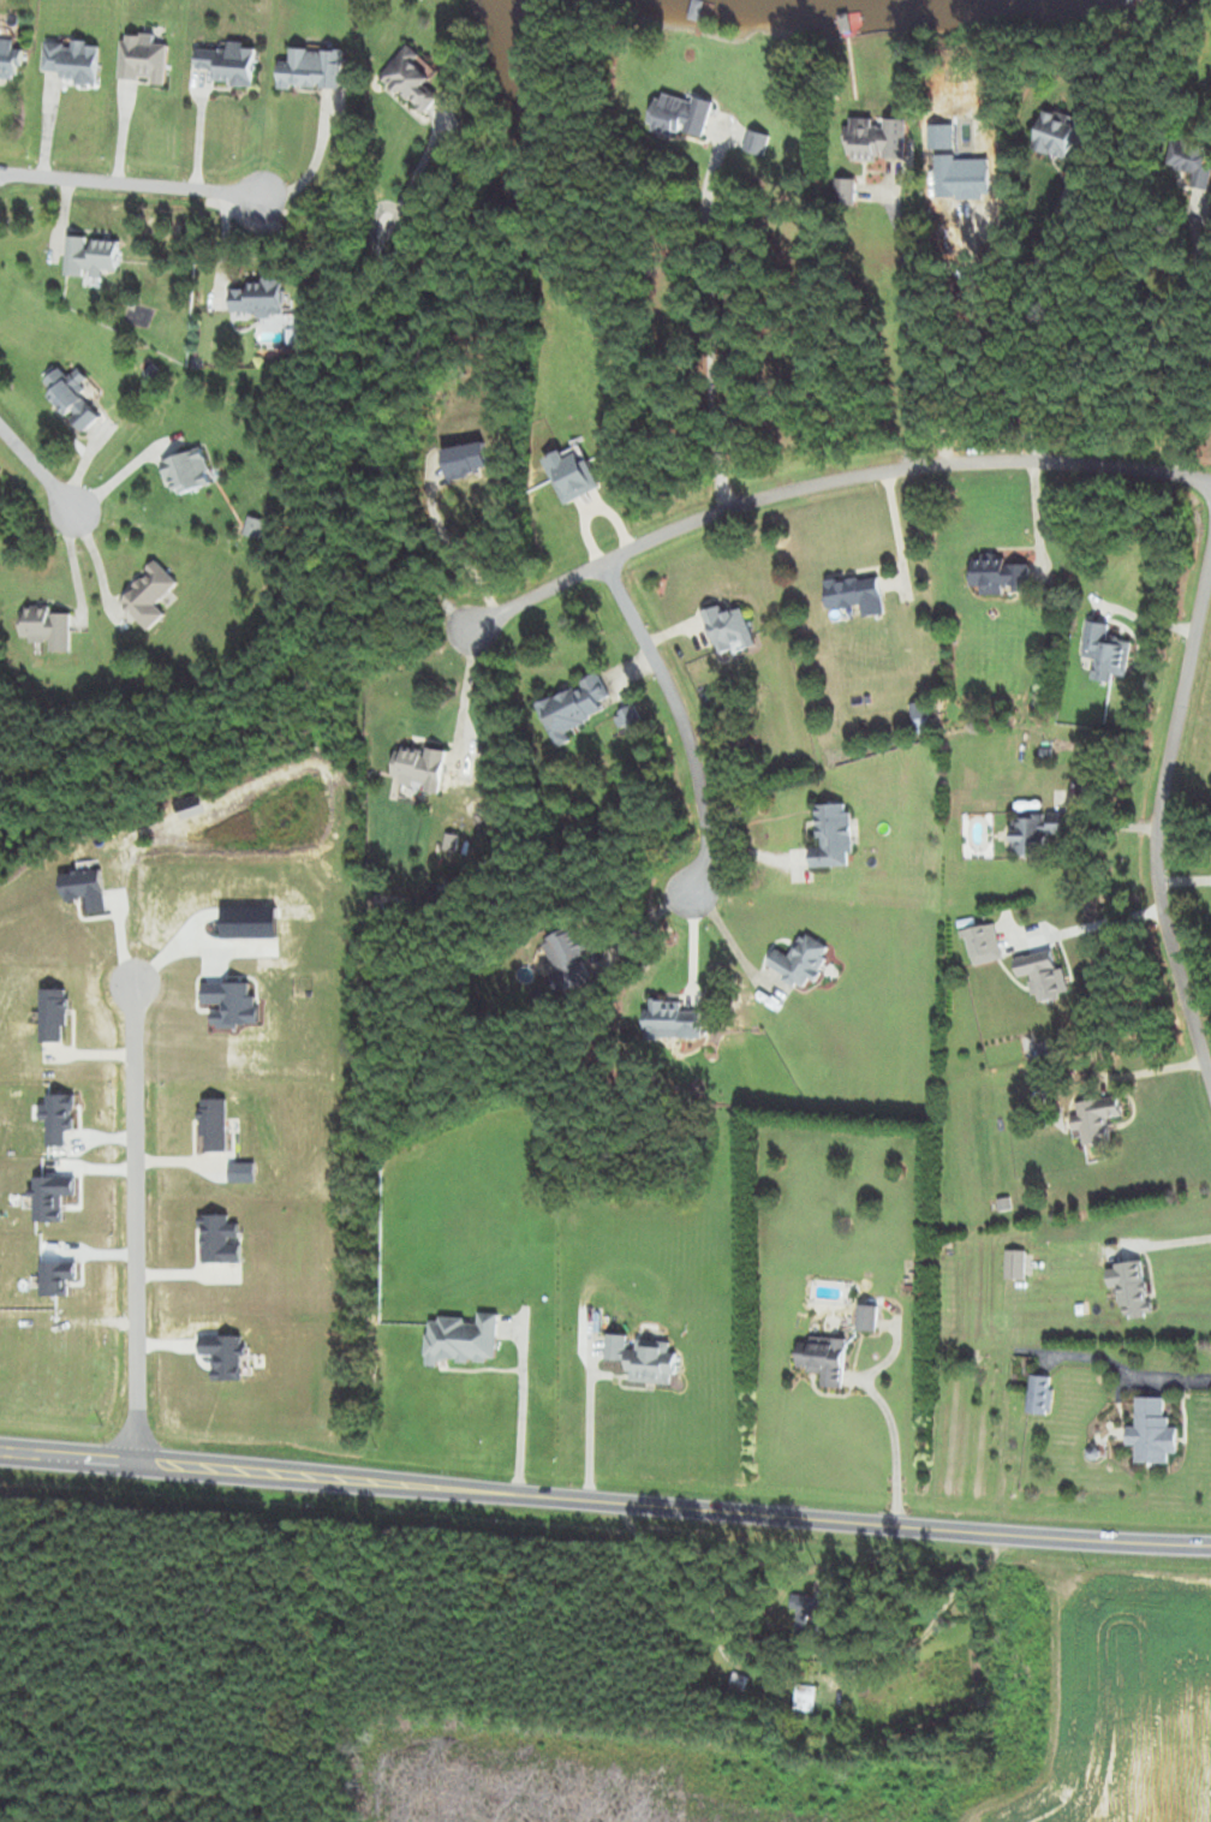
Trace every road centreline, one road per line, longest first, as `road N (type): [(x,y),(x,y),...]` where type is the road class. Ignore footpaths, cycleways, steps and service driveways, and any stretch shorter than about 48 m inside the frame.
road 1 (residential): [(1210,487),(1051,463),(842,478),(760,496),(681,526),(449,641)]
road 2 (primary): [(1210,1546),(455,1487)]
road 3 (residential): [(1210,1084),(1161,903),(1156,832),(1210,546)]
road 4 (residential): [(130,989),(130,1461)]
road 5 (primary): [(455,1487),(0,1451)]
road 6 (residential): [(607,561),(702,774),(710,844),(690,907)]
road 7 (residential): [(0,174),(264,195)]

